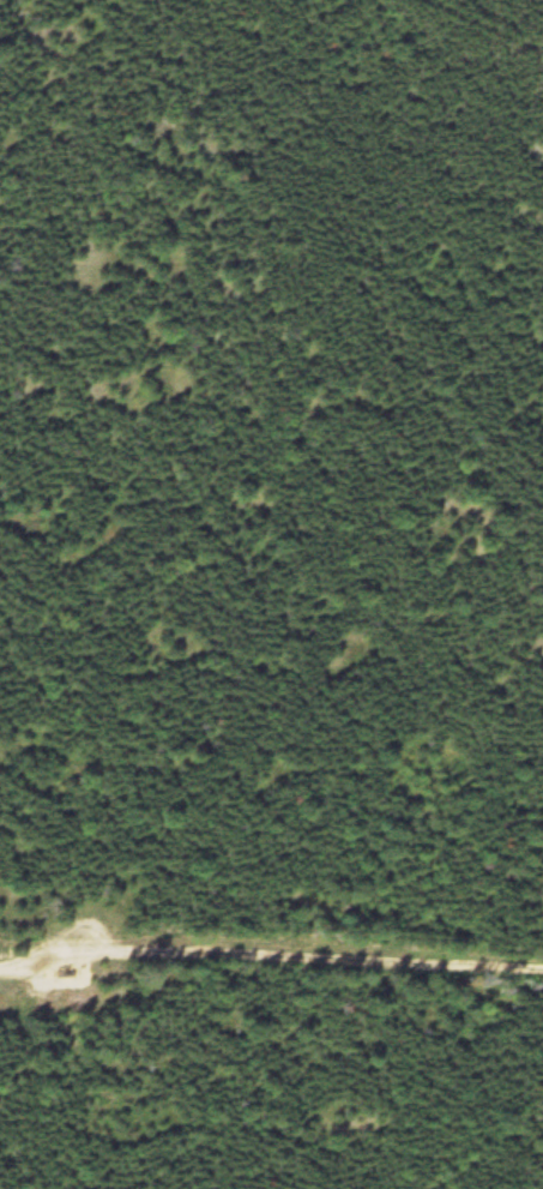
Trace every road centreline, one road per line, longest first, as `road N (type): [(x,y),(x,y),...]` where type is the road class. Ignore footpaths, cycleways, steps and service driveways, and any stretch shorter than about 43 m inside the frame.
road 1 (track): [(0,960),(70,944),(542,967)]
road 2 (track): [(422,0),(542,52)]

